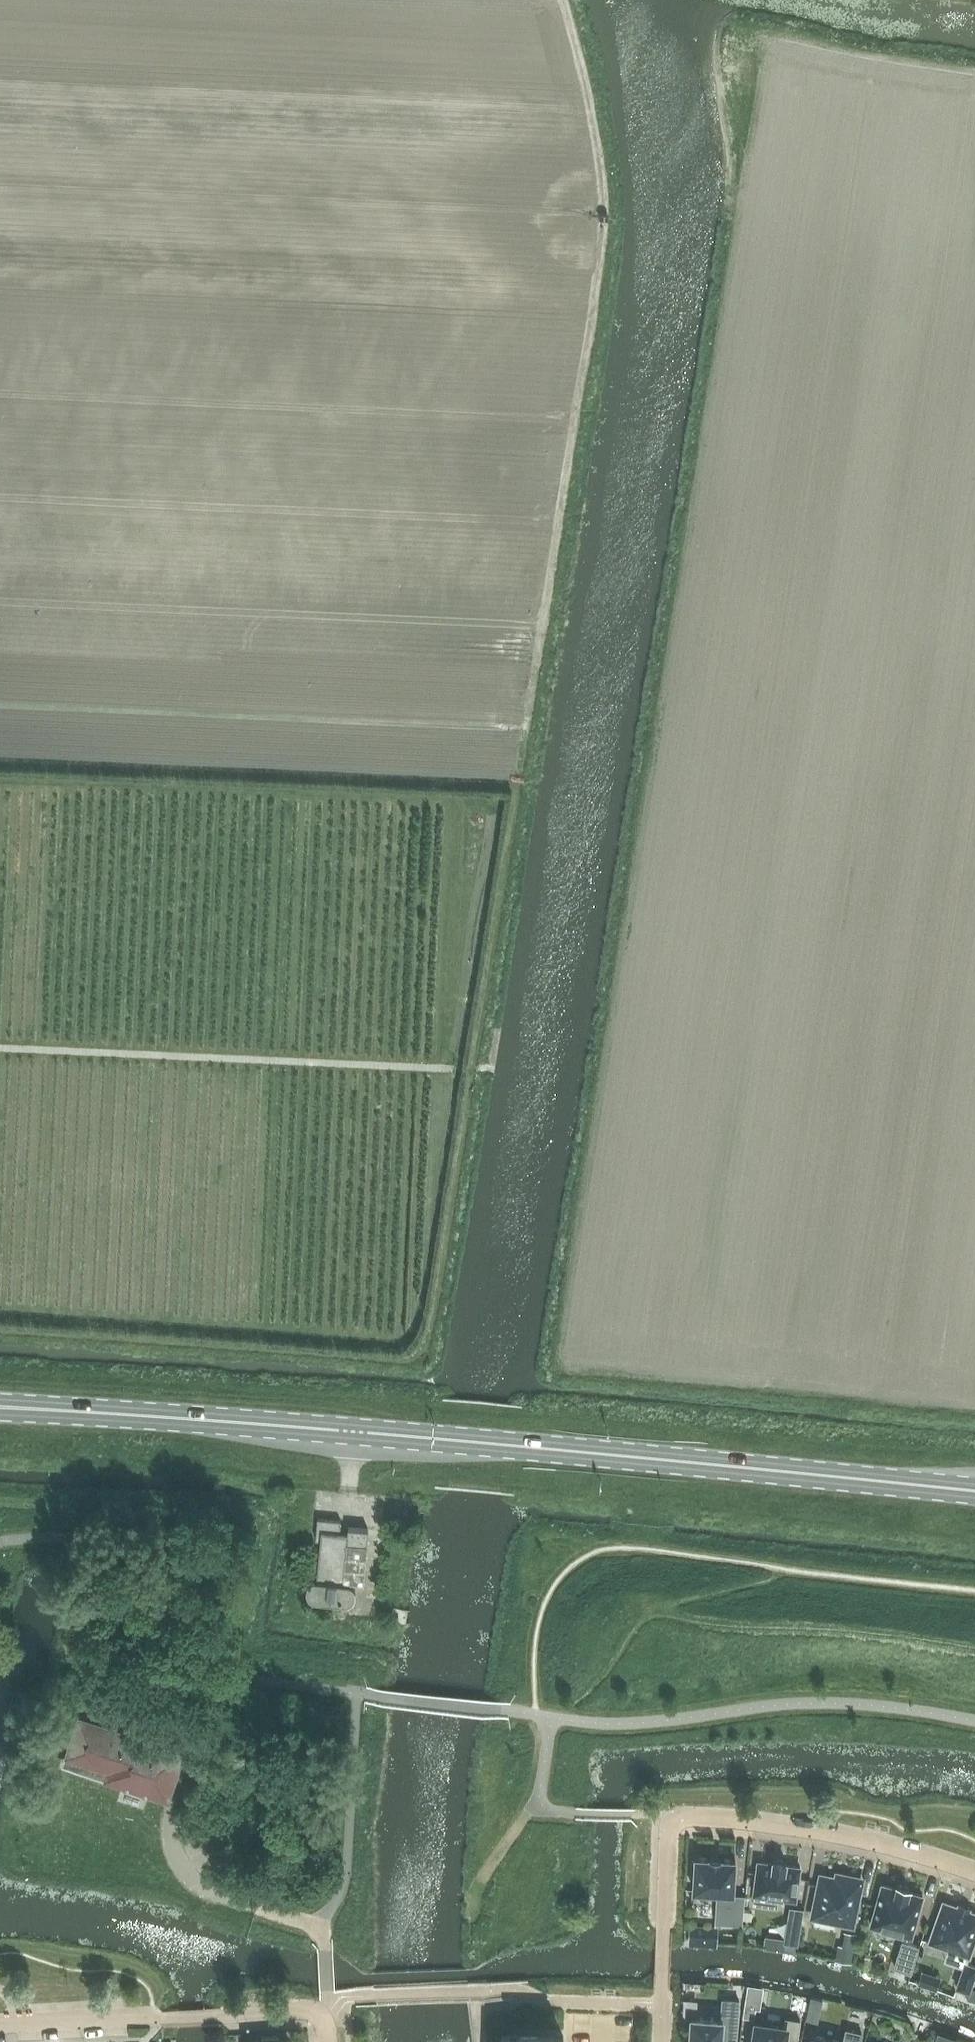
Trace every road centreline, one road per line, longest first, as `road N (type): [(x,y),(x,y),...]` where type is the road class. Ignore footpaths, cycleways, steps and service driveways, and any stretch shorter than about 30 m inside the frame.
road 1 (secondary): [(974,1492),(444,1440),(0,1409)]
road 2 (residential): [(0,2025),(327,2009),(329,2041)]
road 3 (residential): [(668,1818),(810,1828),(974,1872)]
road 4 (residential): [(668,1818),(662,2041)]

